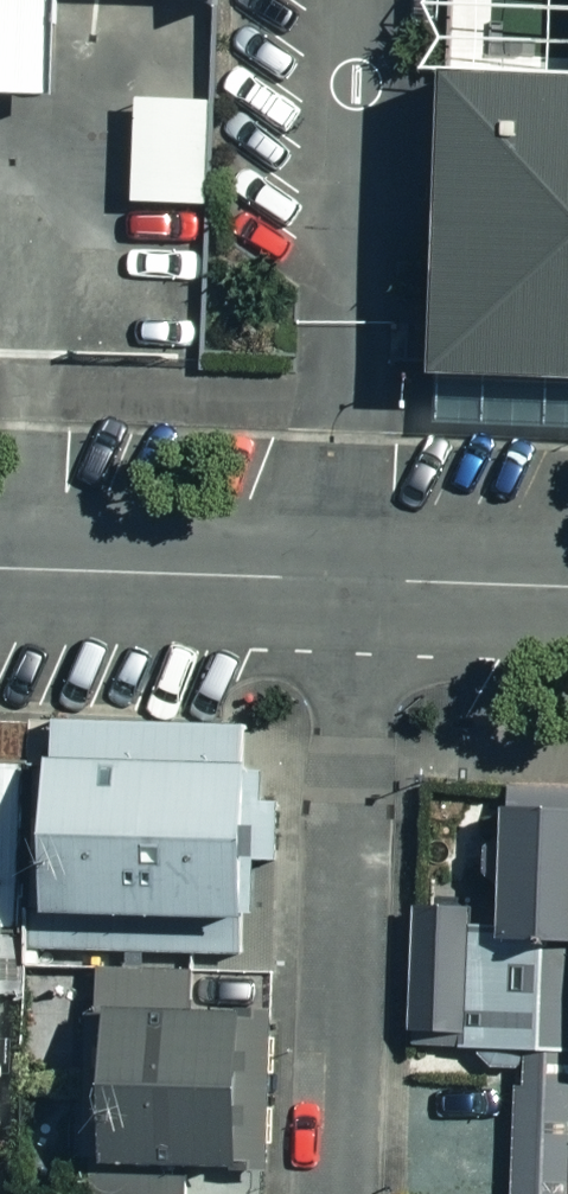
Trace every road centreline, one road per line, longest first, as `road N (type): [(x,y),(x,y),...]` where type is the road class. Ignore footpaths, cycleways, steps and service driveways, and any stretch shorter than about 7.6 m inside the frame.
road 1 (residential): [(341,1193),(356,583)]
road 2 (unclassified): [(356,583),(0,571)]
road 3 (unclassified): [(567,590),(356,583)]

